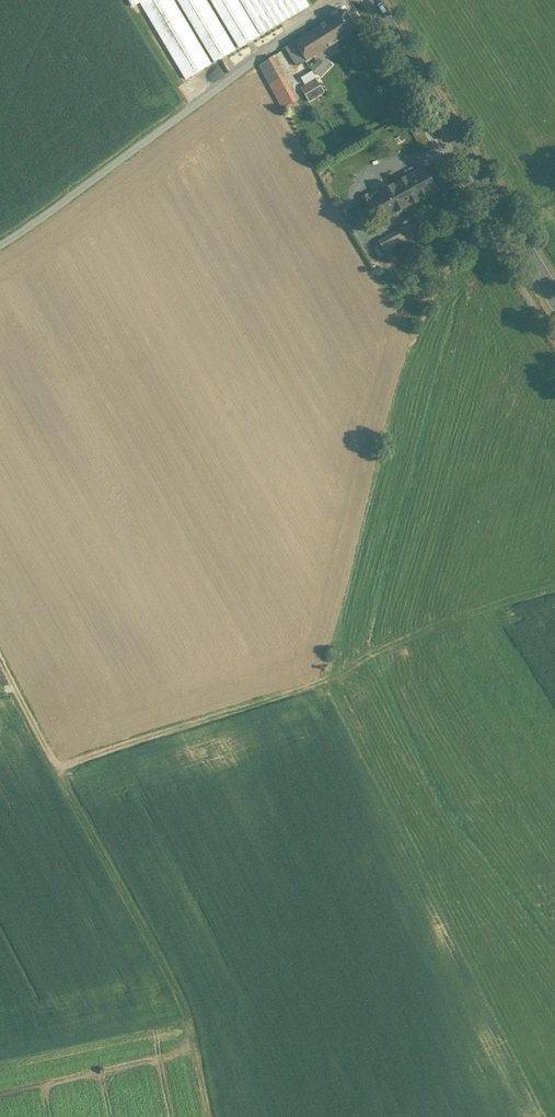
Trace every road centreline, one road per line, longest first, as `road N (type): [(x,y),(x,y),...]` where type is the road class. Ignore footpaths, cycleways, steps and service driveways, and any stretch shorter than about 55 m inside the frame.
road 1 (track): [(0,657),(52,755),(66,765),(308,686)]
road 2 (primary): [(371,0),(554,300)]

